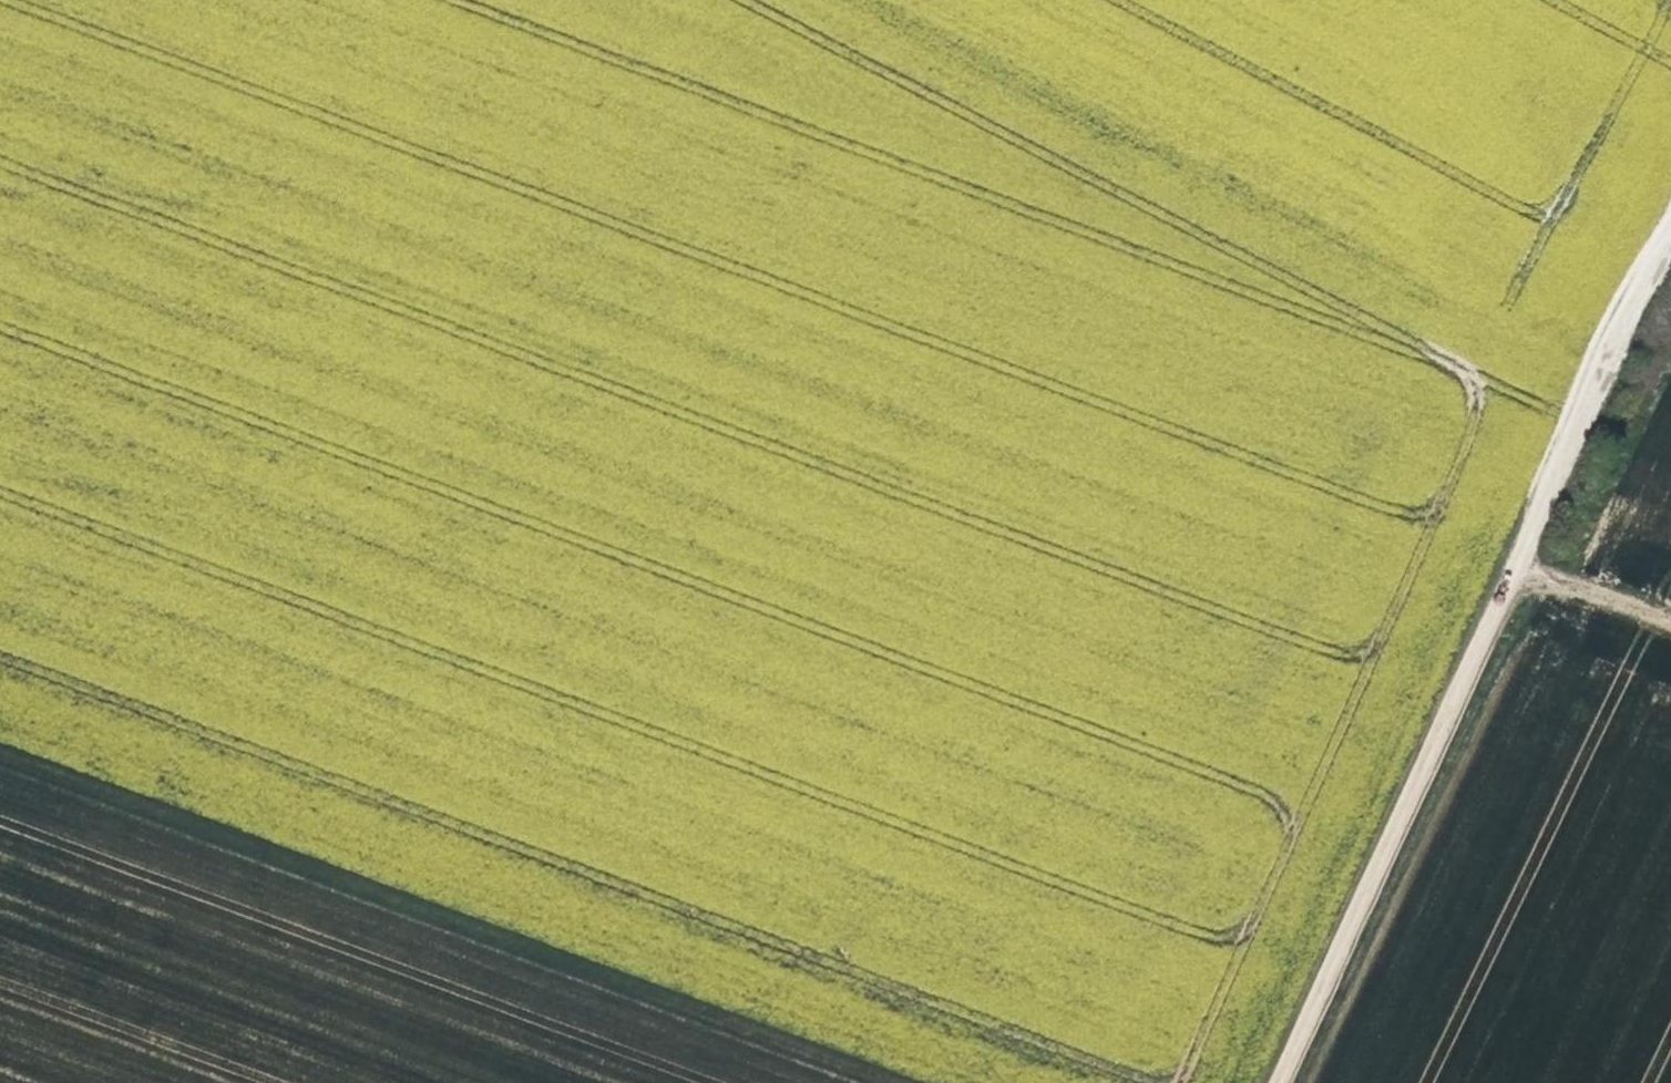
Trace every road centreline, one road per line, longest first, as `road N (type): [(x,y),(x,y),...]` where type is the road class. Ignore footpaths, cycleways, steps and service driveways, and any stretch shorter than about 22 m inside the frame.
road 1 (track): [(1670,227),(1271,1082)]
road 2 (track): [(1509,574),(1568,582),(1670,624)]

